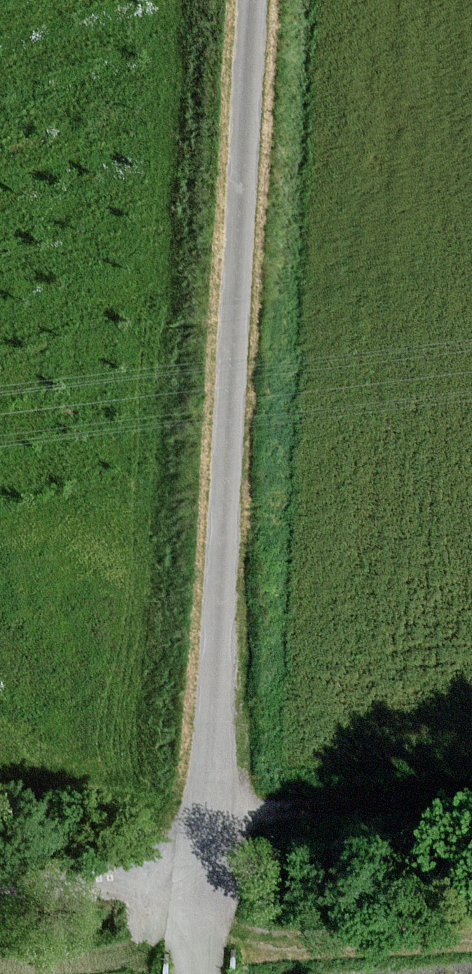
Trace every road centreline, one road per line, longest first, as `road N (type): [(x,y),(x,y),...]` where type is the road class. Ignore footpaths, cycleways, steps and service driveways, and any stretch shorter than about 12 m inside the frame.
road 1 (unclassified): [(205,973),(234,339)]
road 2 (unclassified): [(254,0),(234,339)]
road 3 (track): [(207,932),(273,950),(471,940)]
road 4 (track): [(213,814),(471,810)]
road 5 (track): [(0,896),(210,870)]

